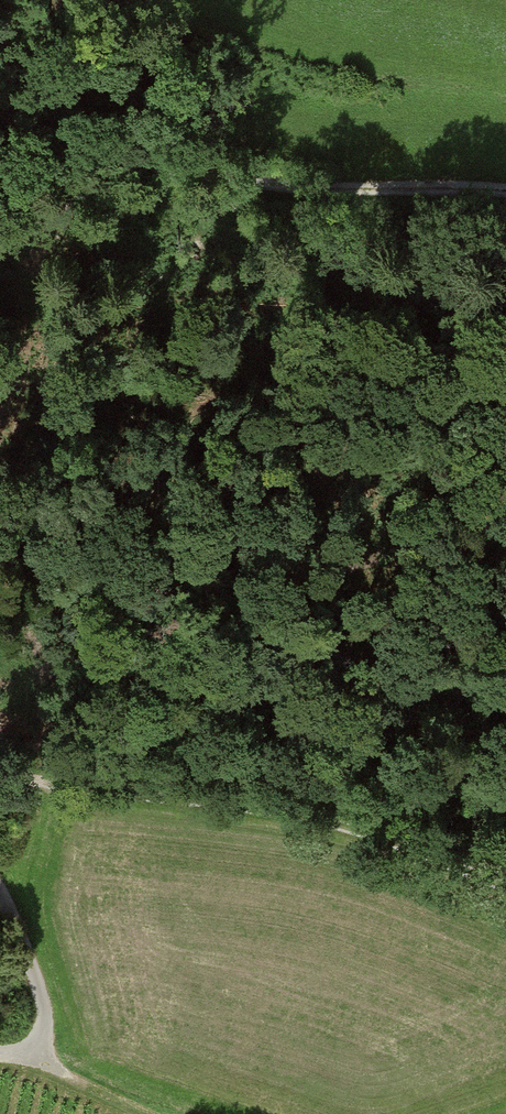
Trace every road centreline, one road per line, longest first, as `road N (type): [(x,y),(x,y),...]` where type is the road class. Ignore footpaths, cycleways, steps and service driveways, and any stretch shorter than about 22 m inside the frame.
road 1 (track): [(0,776),(59,782),(172,600),(216,584),(280,581),(505,512)]
road 2 (track): [(0,155),(292,187),(505,195)]
road 3 (track): [(59,782),(355,825),(505,886)]
road 4 (track): [(46,1060),(46,1005),(33,948),(0,890)]

